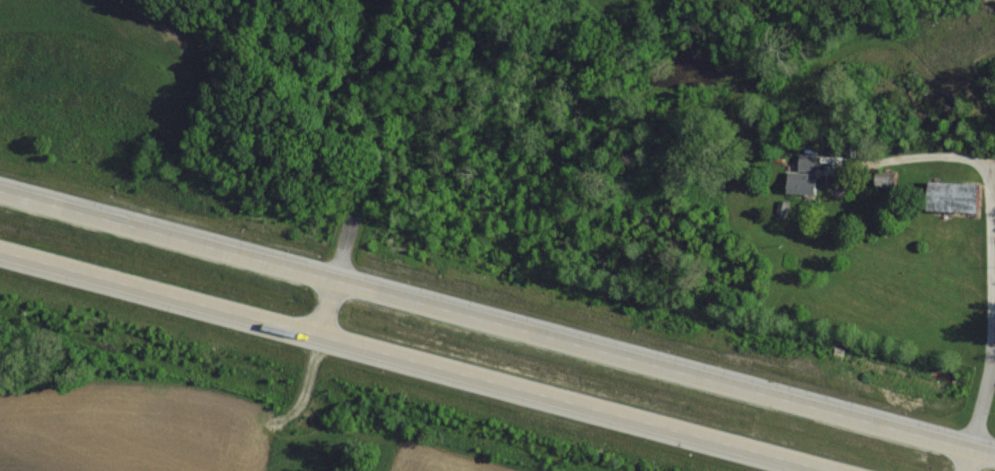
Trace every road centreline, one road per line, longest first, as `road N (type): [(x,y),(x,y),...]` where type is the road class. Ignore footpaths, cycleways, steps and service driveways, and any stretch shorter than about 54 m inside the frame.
road 1 (trunk): [(994,456),(0,191)]
road 2 (trunk): [(0,250),(837,470)]

